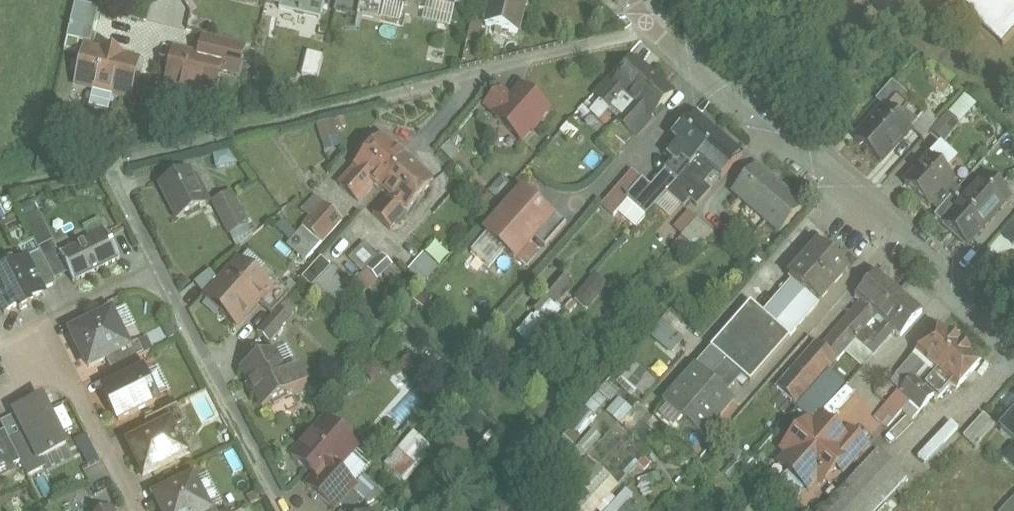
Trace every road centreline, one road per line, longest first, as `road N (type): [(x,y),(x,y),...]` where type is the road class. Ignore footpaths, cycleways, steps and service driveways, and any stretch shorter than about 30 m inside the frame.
road 1 (residential): [(1013,342),(656,29),(637,0)]
road 2 (residential): [(157,266),(282,510)]
road 3 (residential): [(157,266),(41,329),(61,369)]
road 4 (residential): [(61,369),(132,510)]

